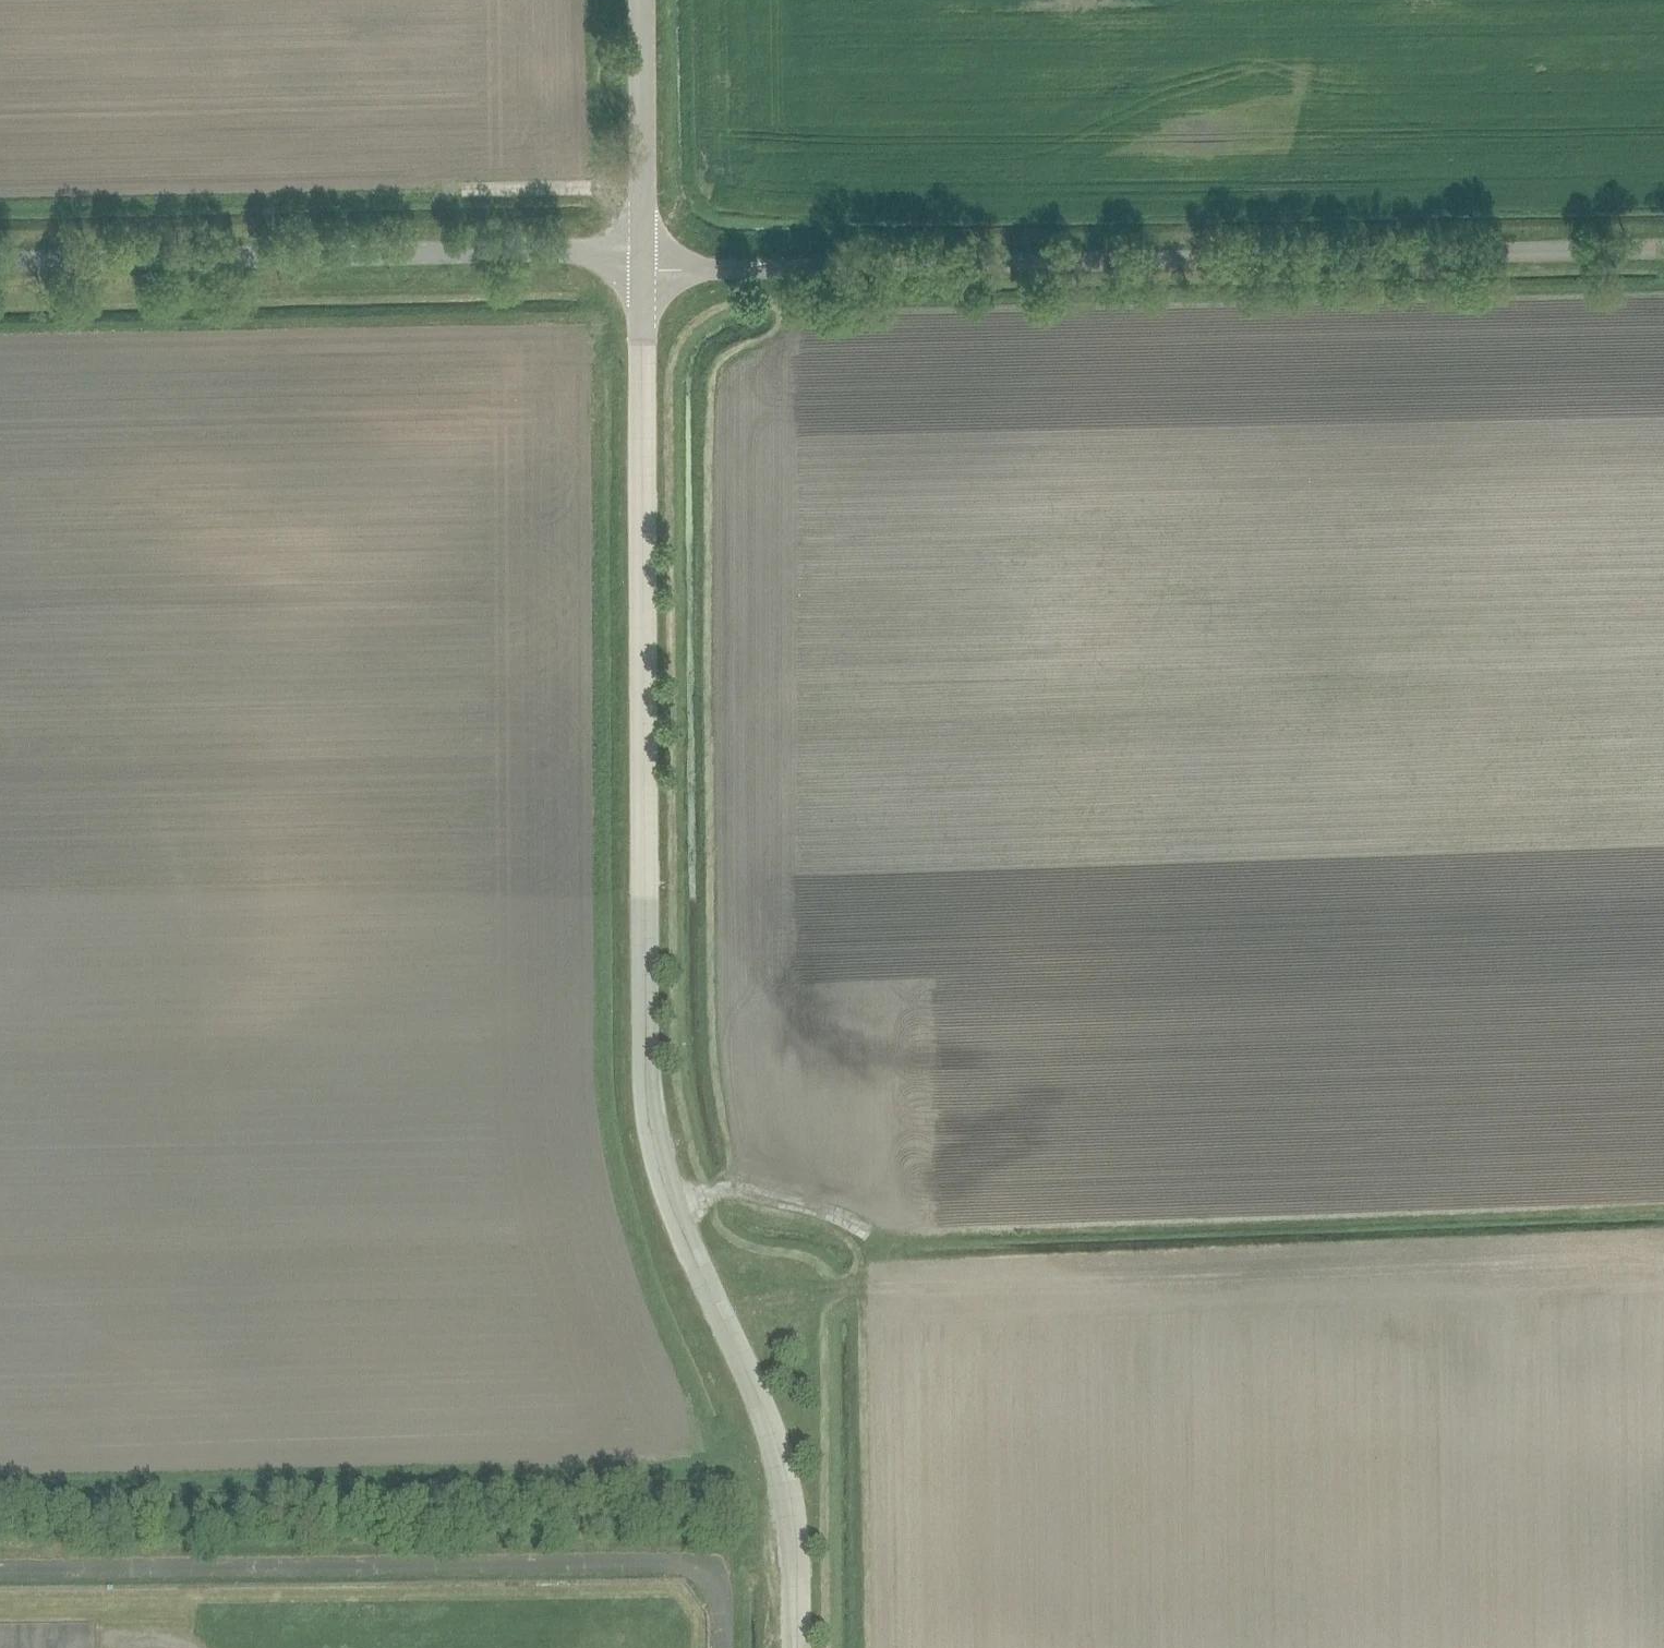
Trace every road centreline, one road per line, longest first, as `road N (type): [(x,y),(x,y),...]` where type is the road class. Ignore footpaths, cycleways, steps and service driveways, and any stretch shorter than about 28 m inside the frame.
road 1 (unclassified): [(641,261),(645,1111),(664,1188),(778,1444),(788,1495),(794,1647)]
road 2 (unclassified): [(1663,248),(791,268),(641,261)]
road 3 (unclassified): [(641,261),(529,253),(0,264)]
road 4 (unclassified): [(641,261),(640,0)]

